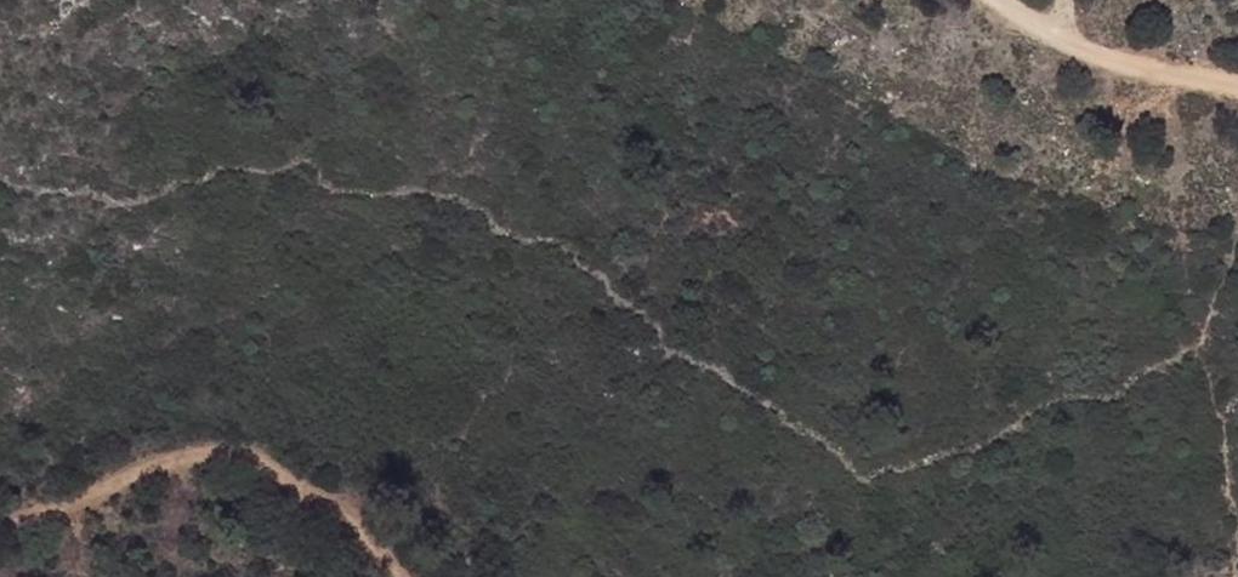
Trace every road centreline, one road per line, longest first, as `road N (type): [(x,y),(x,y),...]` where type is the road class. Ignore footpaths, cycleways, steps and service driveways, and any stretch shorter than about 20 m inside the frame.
road 1 (track): [(1237,91),(1116,67),(997,0)]

